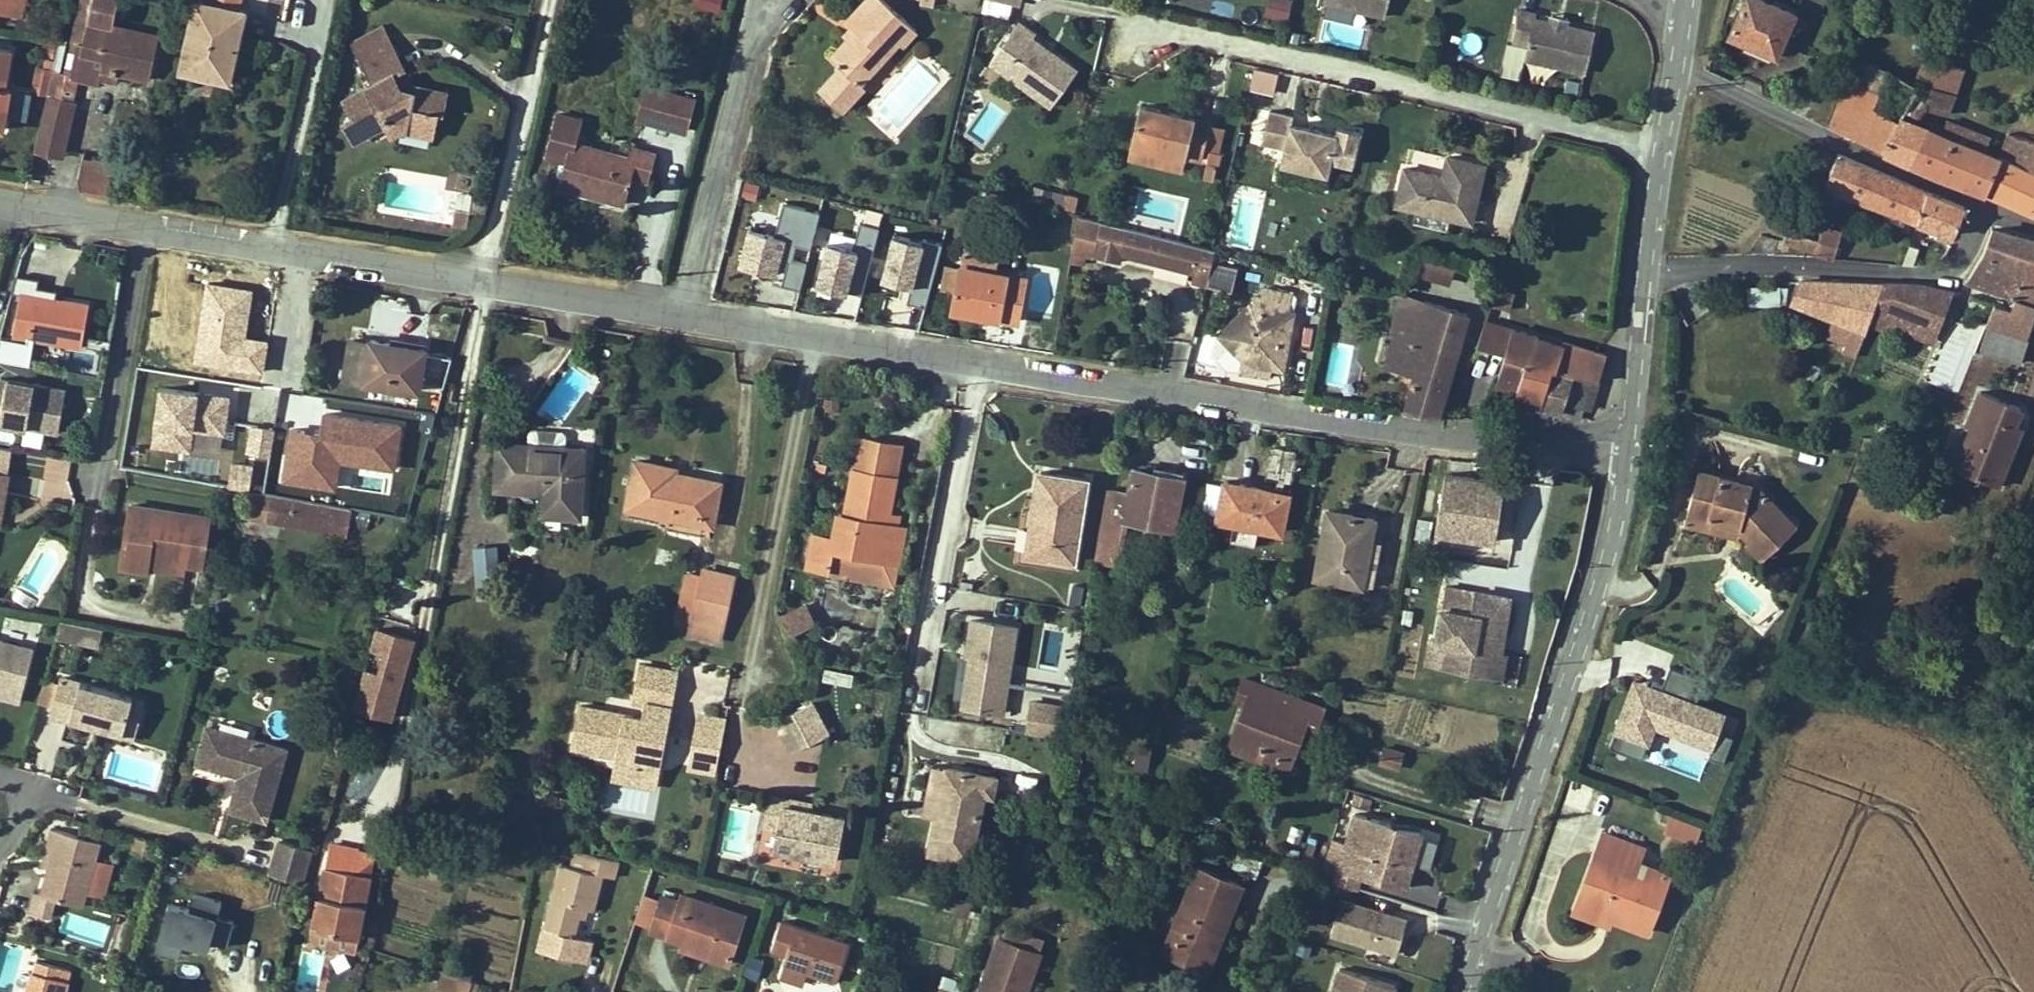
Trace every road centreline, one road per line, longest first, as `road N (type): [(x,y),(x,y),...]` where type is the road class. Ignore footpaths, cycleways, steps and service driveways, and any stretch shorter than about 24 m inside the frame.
road 1 (residential): [(685,316),(1309,417),(1494,440),(1629,443)]
road 2 (residential): [(0,203),(685,316)]
road 3 (residential): [(1085,9),(1664,141)]
road 4 (tertiary): [(1464,991),(1600,586),(1629,443)]
road 5 (residential): [(762,0),(685,316)]
road 6 (tertiary): [(1629,443),(1664,141)]
road 7 (tertiary): [(1664,141),(1681,0)]

